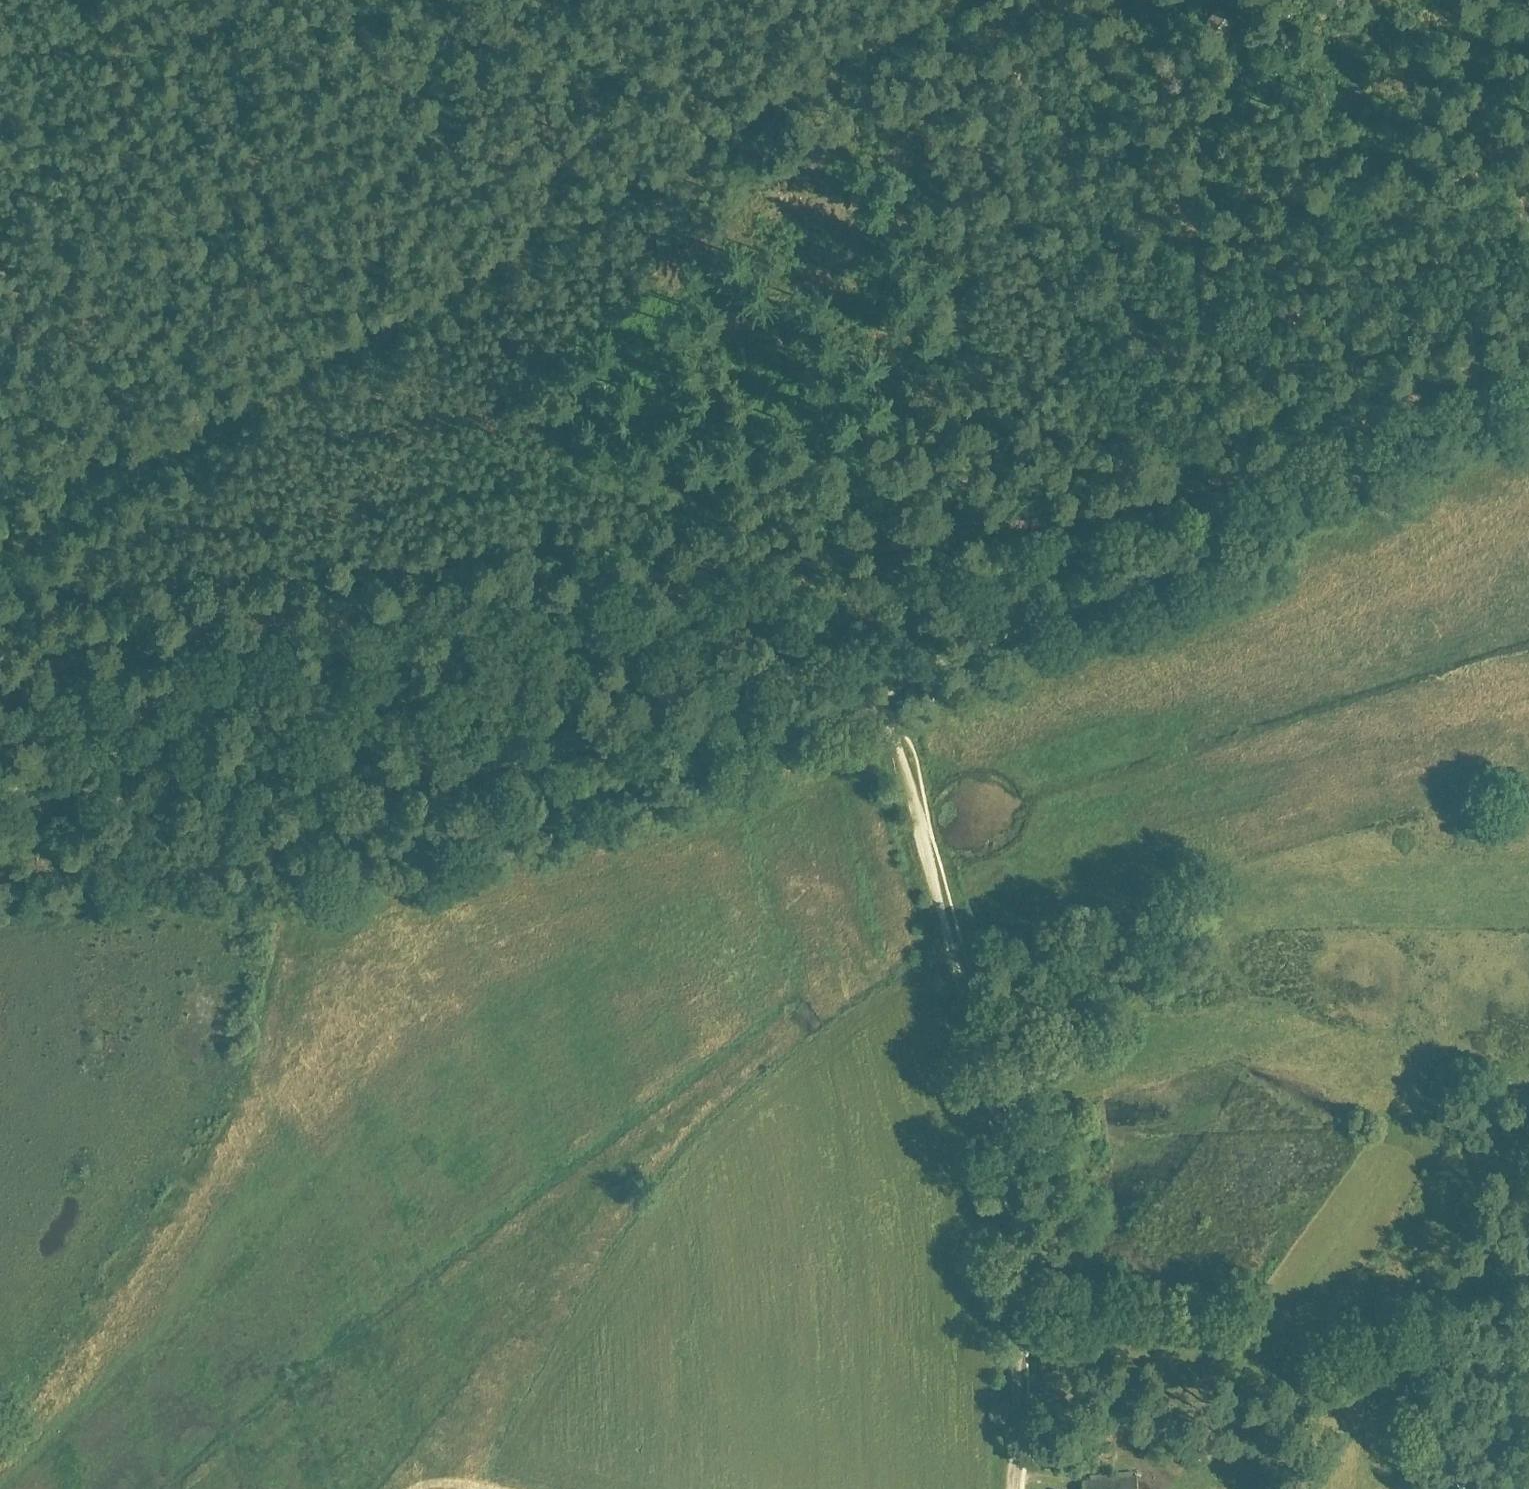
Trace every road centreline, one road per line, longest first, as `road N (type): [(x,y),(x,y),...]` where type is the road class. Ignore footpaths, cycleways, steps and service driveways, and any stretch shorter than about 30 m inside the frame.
road 1 (track): [(0,566),(961,0)]
road 2 (track): [(498,579),(1065,515),(1183,492),(1528,352)]
road 3 (track): [(876,707),(894,732),(963,994),(1007,1200),(1013,1488)]
road 4 (track): [(0,673),(79,662),(300,600),(498,579)]
road 5 (track): [(498,579),(731,639),(876,707)]

